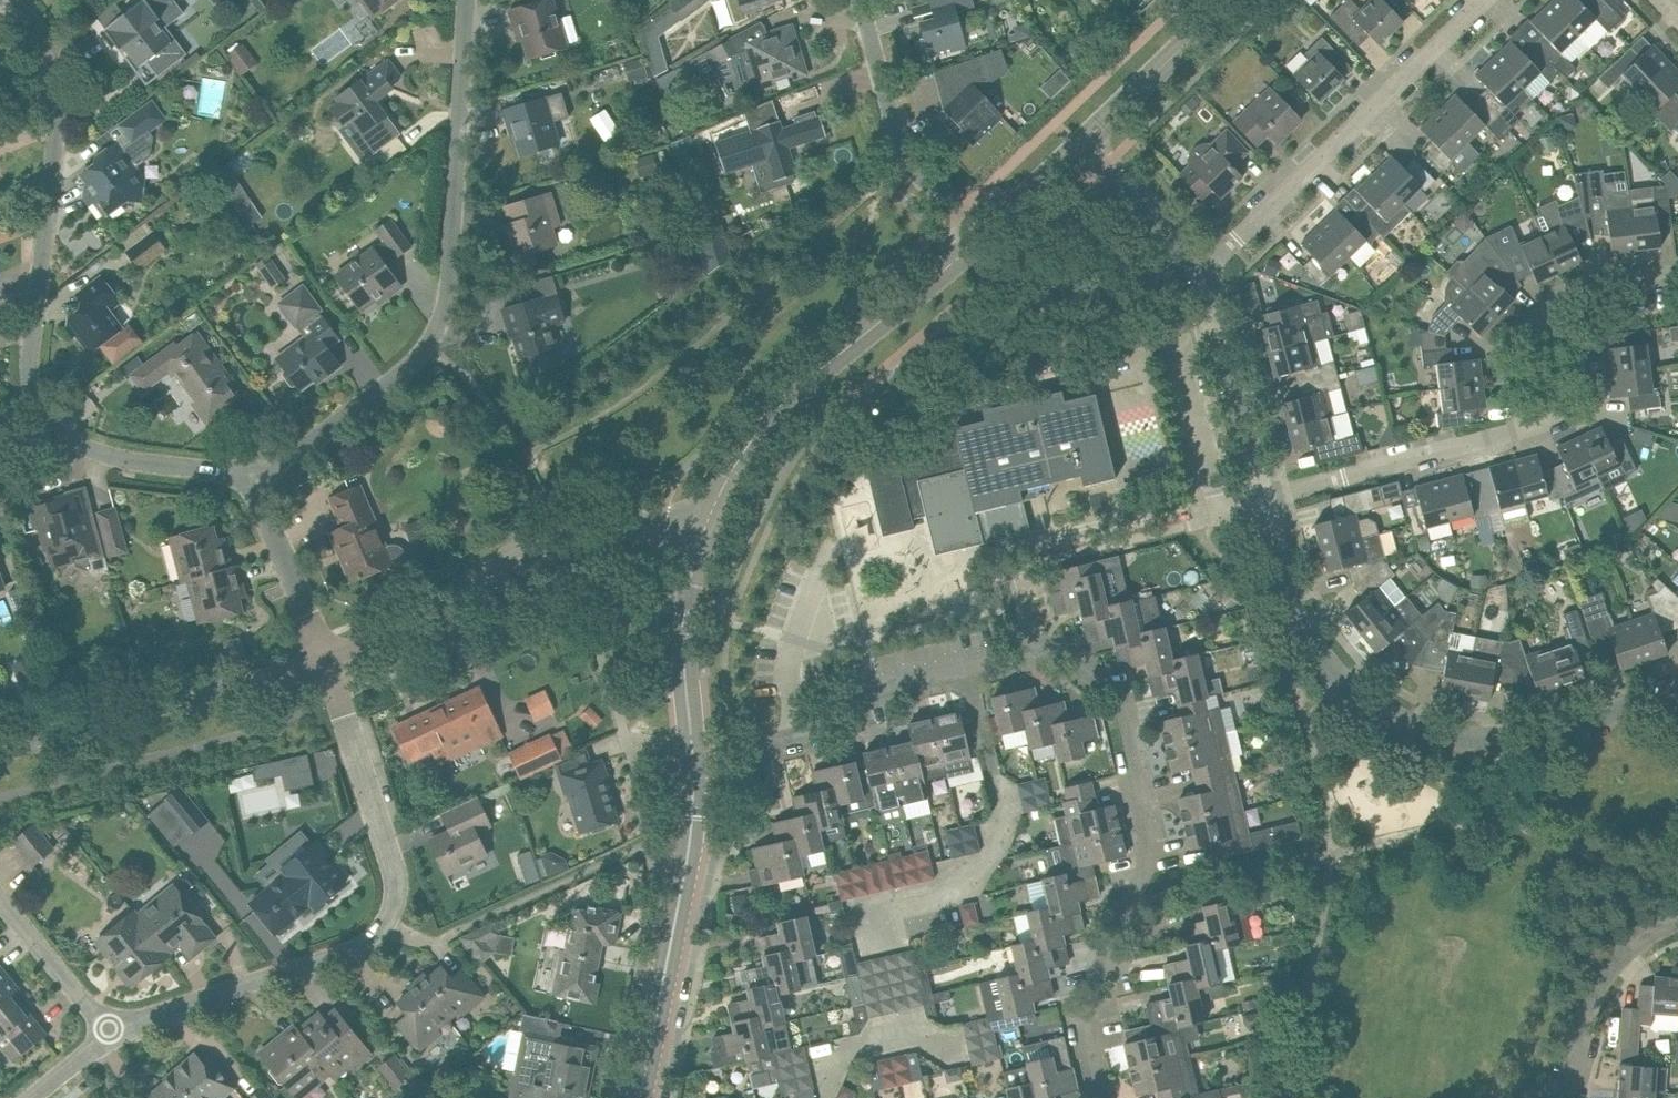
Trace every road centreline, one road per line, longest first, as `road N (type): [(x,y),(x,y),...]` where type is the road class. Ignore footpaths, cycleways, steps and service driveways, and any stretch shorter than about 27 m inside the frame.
road 1 (unclassified): [(467,0),(448,297),(429,343),(404,371),(253,480)]
road 2 (residential): [(109,1032),(362,944),(384,926),(395,881),(332,662)]
road 3 (residential): [(1677,689),(1498,742),(1407,720),(1341,680),(1296,620),(1264,496)]
road 4 (residential): [(1264,496),(1538,425),(1550,407),(1539,312),(1599,280),(1677,271)]
road 5 (residential): [(1102,1097),(1088,1031),(1145,885),(1149,845),(1117,704),(1064,657),(1026,655)]
road 6 (unclassified): [(52,427),(30,392),(58,121),(47,49),(22,0)]
road 7 (tertiary): [(707,521),(739,456),(781,403),(980,238)]
road 8 (residential): [(1486,0),(1199,272)]
road 9 (residential): [(332,662),(437,614),(561,541),(661,521)]
road 10 (residential): [(1026,655),(847,696),(823,728),(691,761)]
road 11 (unclassified): [(0,749),(332,662)]
road 12 (tertiary): [(640,1097),(692,826),(691,761)]
road 13 (residential): [(1026,655),(1013,568),(1202,521),(1218,507)]
road 14 (residential): [(980,238),(905,154),(861,0)]
road 15 (tertiary): [(691,761),(684,636),(707,521)]
road 16 (residential): [(1264,496),(1199,272)]
road 17 (residential): [(1565,1097),(1605,979),(1638,939),(1677,921)]
road 18 (unclassified): [(253,480),(122,459),(52,427)]
road 19 (tertiary): [(1087,138),(1230,0)]
road 20 (unclassified): [(332,662),(253,480)]
road 21 (residential): [(1199,272),(1087,138)]
road 22 (residential): [(0,899),(109,1032)]
road 23 (tertiary): [(980,238),(1087,138)]

